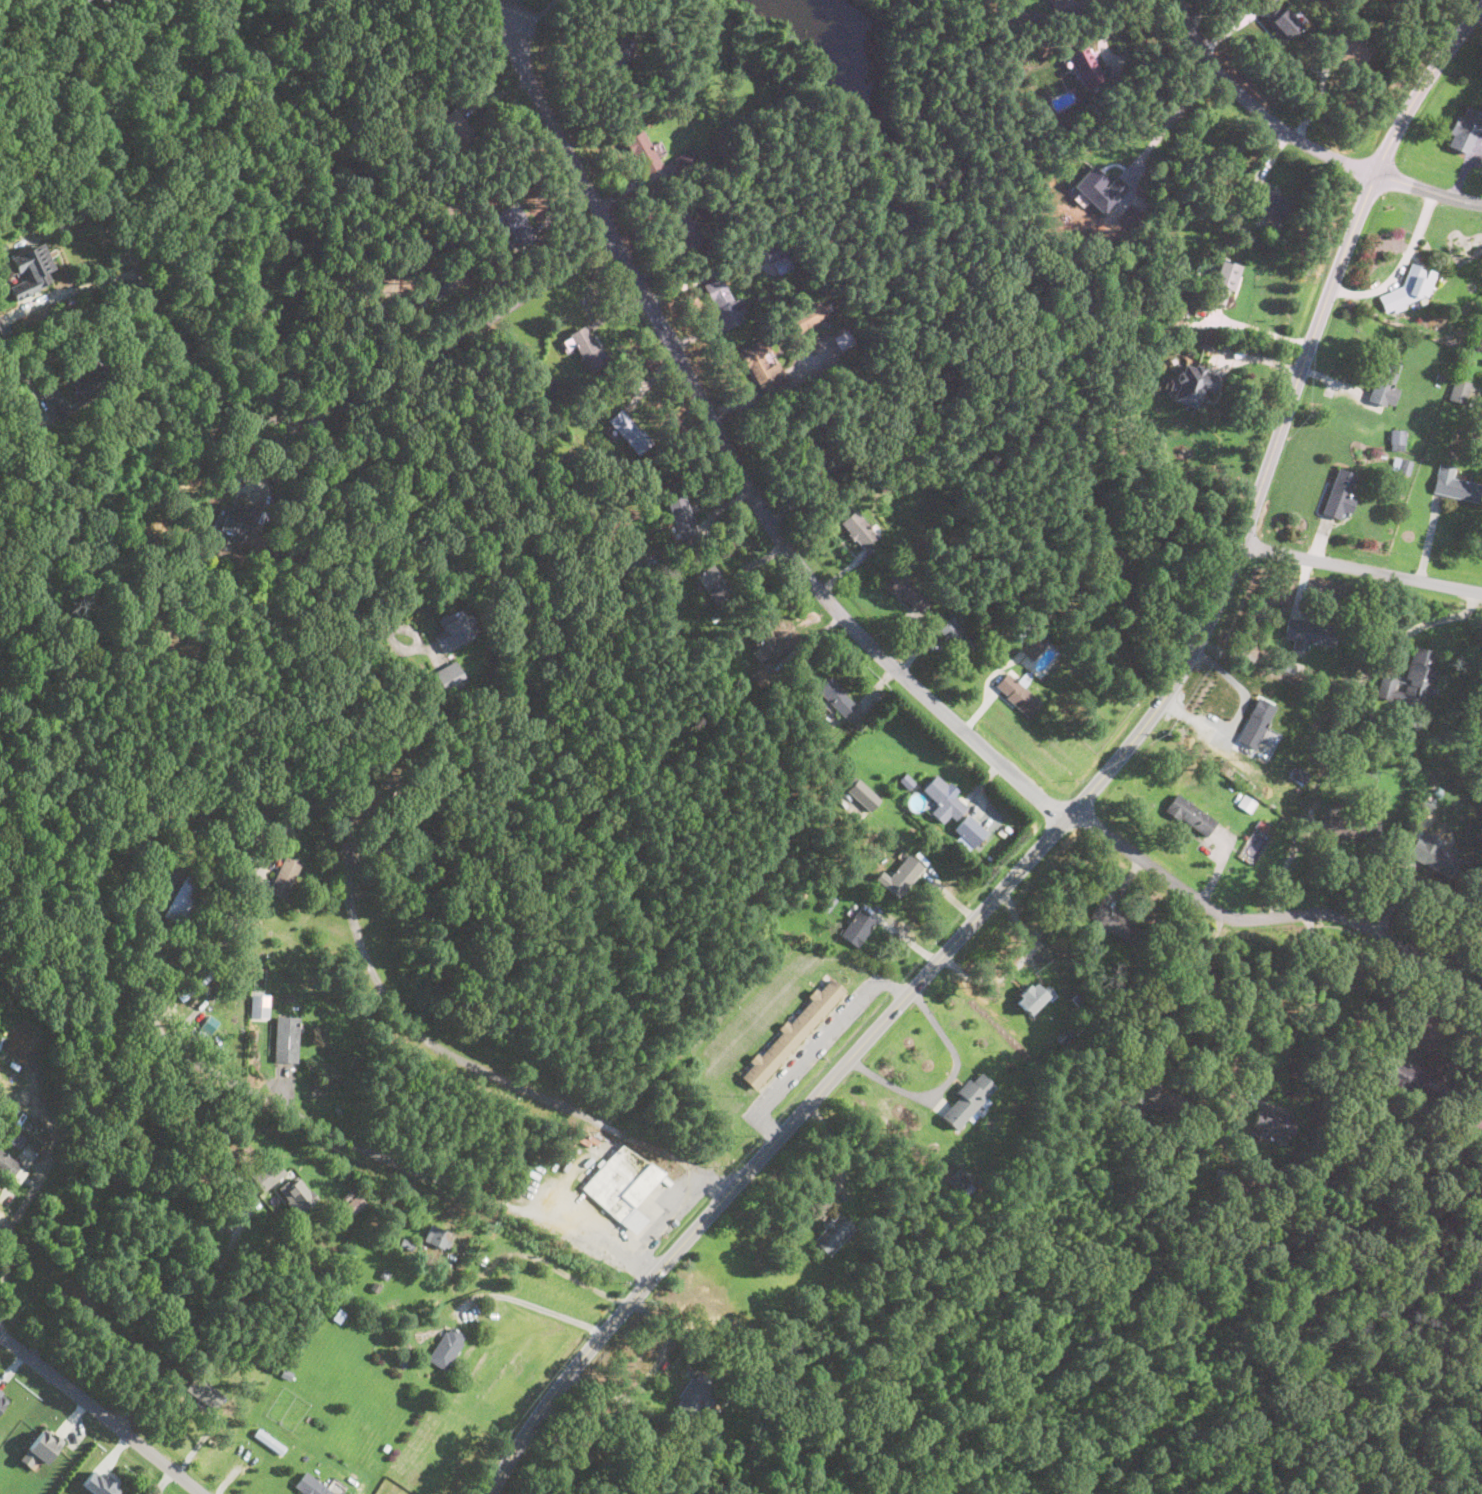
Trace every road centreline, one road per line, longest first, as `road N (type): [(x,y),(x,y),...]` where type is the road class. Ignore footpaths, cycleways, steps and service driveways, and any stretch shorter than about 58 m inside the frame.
road 1 (tertiary): [(488,1493),(603,1332),(1108,771),(1172,685),(1241,543),(1376,174)]
road 2 (residential): [(1070,814),(870,647),(777,530),(511,45),(513,16)]
road 3 (residential): [(619,247),(343,408),(267,419),(229,408),(207,385),(139,269)]
road 4 (residential): [(1481,991),(1352,918),(1239,917),(1212,909),(1088,818),(1070,814)]
road 5 (residential): [(139,269),(147,193),(139,170),(102,98),(23,33),(22,0)]
road 6 (residential): [(1183,0),(1221,65),(1269,120),(1306,148),(1376,174)]
road 7 (residential): [(202,1493),(0,1334)]
road 8 (residential): [(1241,543),(1481,592)]
road 9 (tertiary): [(1376,174),(1419,90),(1481,8)]

